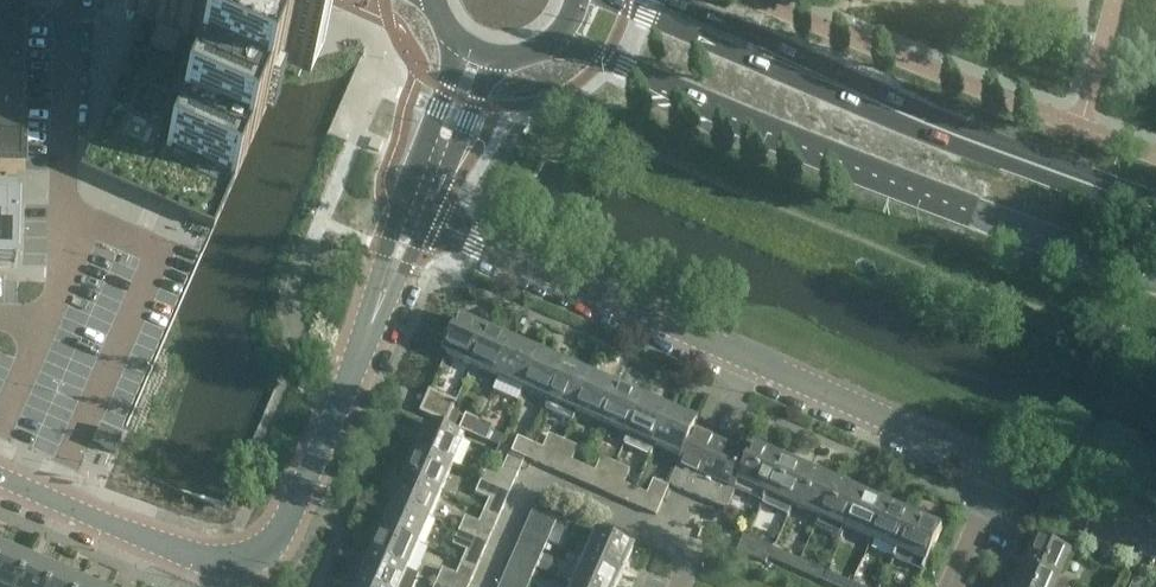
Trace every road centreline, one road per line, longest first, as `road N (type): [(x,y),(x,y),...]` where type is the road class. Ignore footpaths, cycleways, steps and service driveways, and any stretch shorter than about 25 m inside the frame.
road 1 (secondary): [(555,38),(1155,274)]
road 2 (residential): [(427,218),(1004,473)]
road 3 (secondary): [(1155,214),(737,58),(607,0)]
road 4 (unclassified): [(380,312),(294,521),(266,554),(216,564),(190,559),(0,478)]
road 5 (unclassified): [(74,0),(67,210)]
road 6 (unclassified): [(464,45),(401,208)]
road 7 (unclassified): [(427,218),(494,57)]
road 8 (residential): [(1004,473),(1155,541)]
road 9 (residential): [(954,586),(1004,473)]

